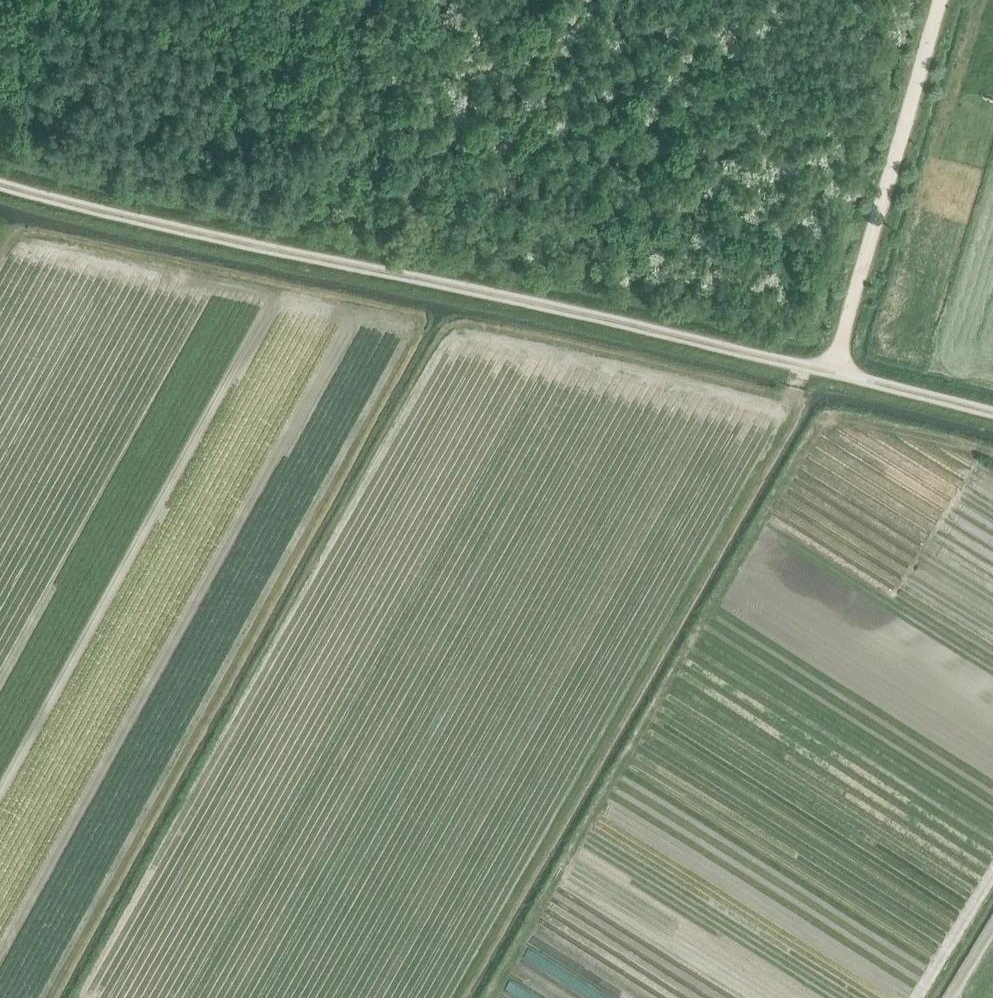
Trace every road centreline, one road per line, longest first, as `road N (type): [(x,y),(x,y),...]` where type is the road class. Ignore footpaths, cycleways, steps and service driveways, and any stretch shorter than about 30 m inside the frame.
road 1 (track): [(0,181),(832,371)]
road 2 (track): [(832,371),(943,0)]
road 3 (track): [(832,371),(992,412)]

